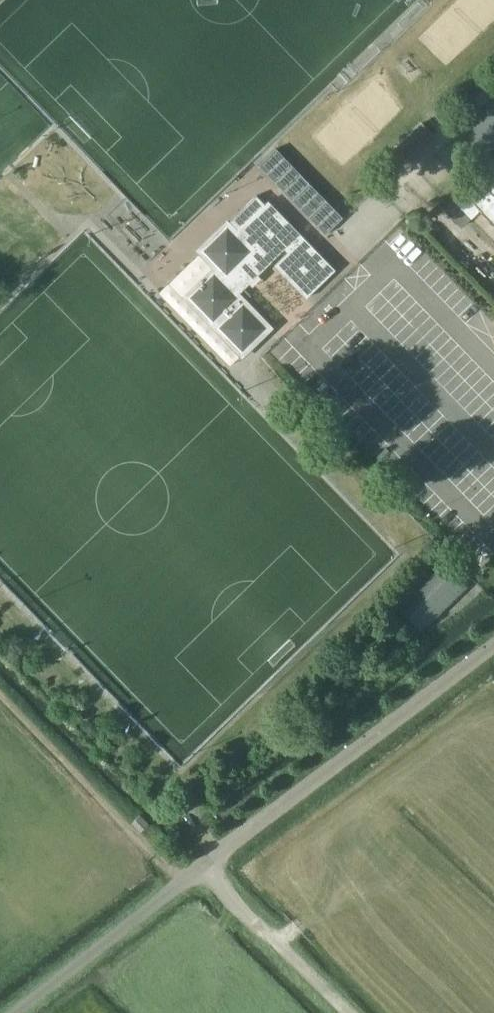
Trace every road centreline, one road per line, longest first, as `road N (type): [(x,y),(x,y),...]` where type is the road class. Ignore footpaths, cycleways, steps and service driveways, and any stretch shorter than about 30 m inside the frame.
road 1 (unclassified): [(17,1012),(493,643)]
road 2 (track): [(0,688),(179,884)]
road 3 (track): [(344,1012),(202,868)]

